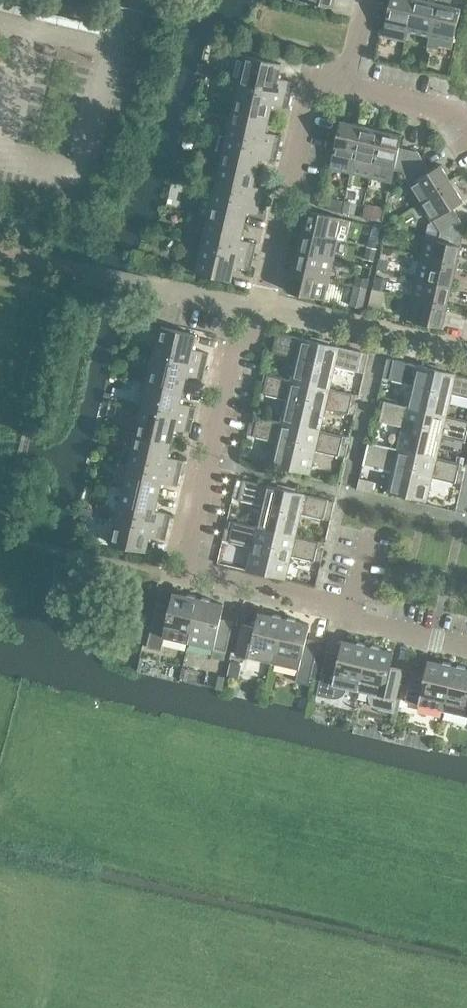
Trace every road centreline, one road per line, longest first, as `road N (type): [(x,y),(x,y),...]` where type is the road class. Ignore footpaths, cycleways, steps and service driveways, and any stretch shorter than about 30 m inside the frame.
road 1 (residential): [(353,622),(321,606),(181,572),(233,352),(263,309)]
road 2 (residential): [(263,309),(307,97),(349,77)]
road 3 (residential): [(466,355),(263,309)]
road 4 (residential): [(75,174),(113,36),(142,0)]
road 5 (residential): [(466,126),(461,117),(367,93),(349,77)]

